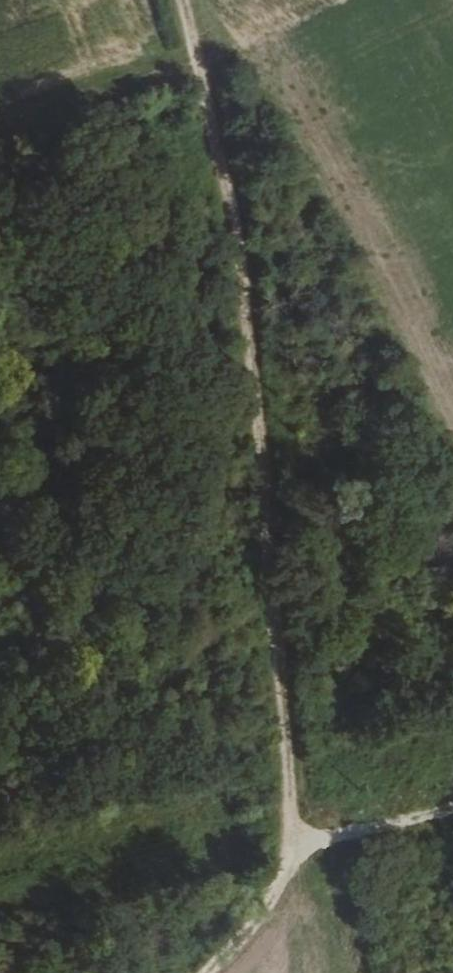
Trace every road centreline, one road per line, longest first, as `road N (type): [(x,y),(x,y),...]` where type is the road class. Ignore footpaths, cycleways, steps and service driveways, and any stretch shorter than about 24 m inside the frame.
road 1 (track): [(206,972),(229,954),(278,875),(292,813),(232,221),(173,0)]
road 2 (track): [(0,123),(194,64)]
road 3 (track): [(289,777),(335,828),(378,828),(452,809)]

